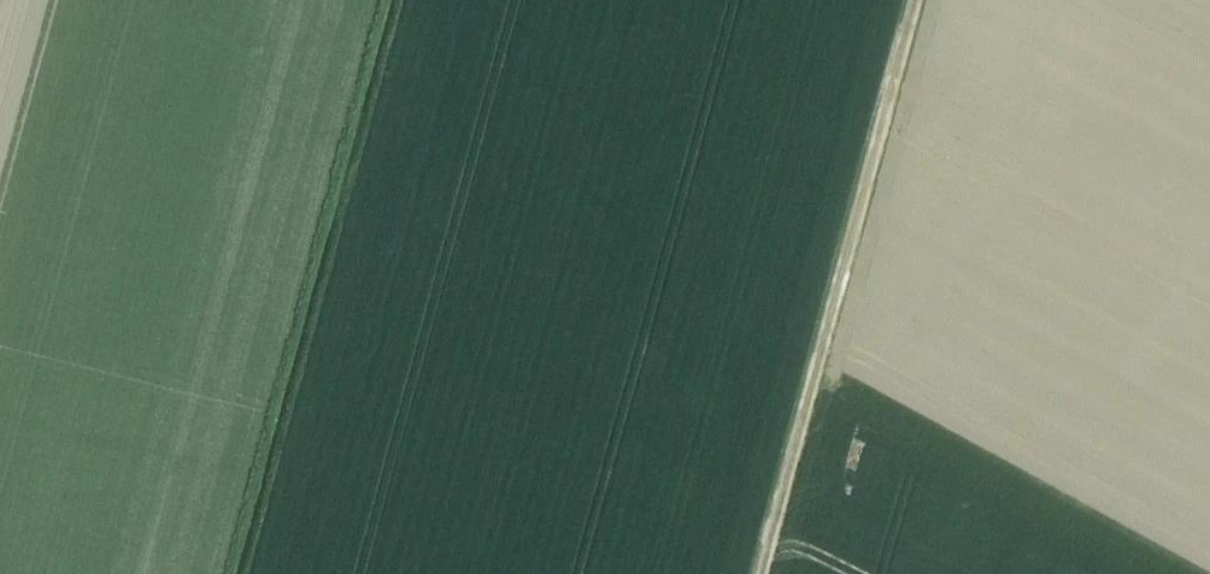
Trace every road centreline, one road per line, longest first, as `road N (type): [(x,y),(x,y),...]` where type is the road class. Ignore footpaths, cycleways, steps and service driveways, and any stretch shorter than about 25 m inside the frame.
road 1 (track): [(777,573),(927,0)]

